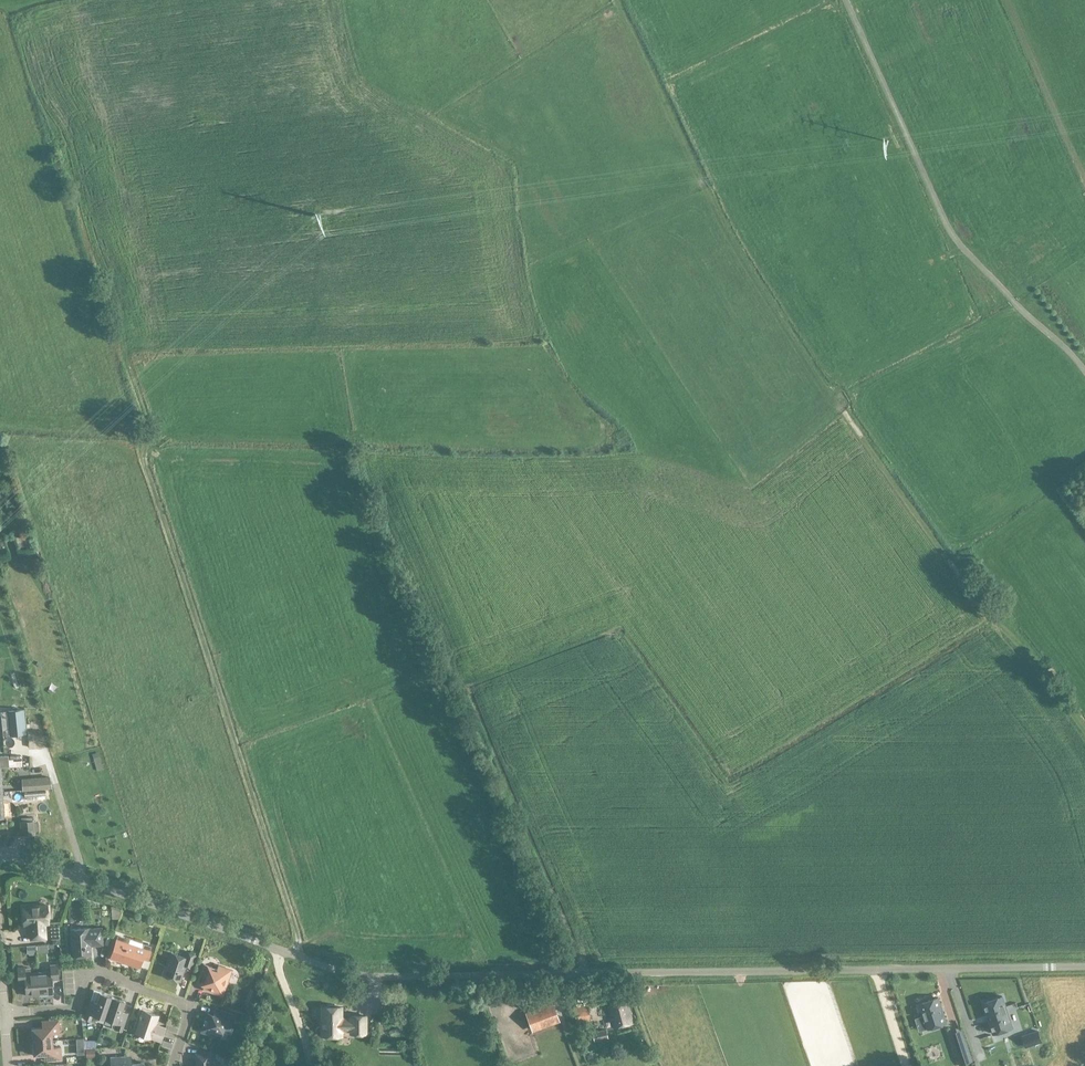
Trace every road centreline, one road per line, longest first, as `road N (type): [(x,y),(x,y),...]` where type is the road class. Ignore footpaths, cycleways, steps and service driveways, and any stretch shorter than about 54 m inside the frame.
road 1 (unclassified): [(0,853),(353,976),(1084,967)]
road 2 (track): [(298,957),(299,937),(144,453),(144,410),(88,232)]
road 3 (track): [(1084,731),(844,412)]
road 4 (residential): [(5,1014),(76,1007),(83,976),(92,971),(181,1005),(187,1013),(173,1065)]

